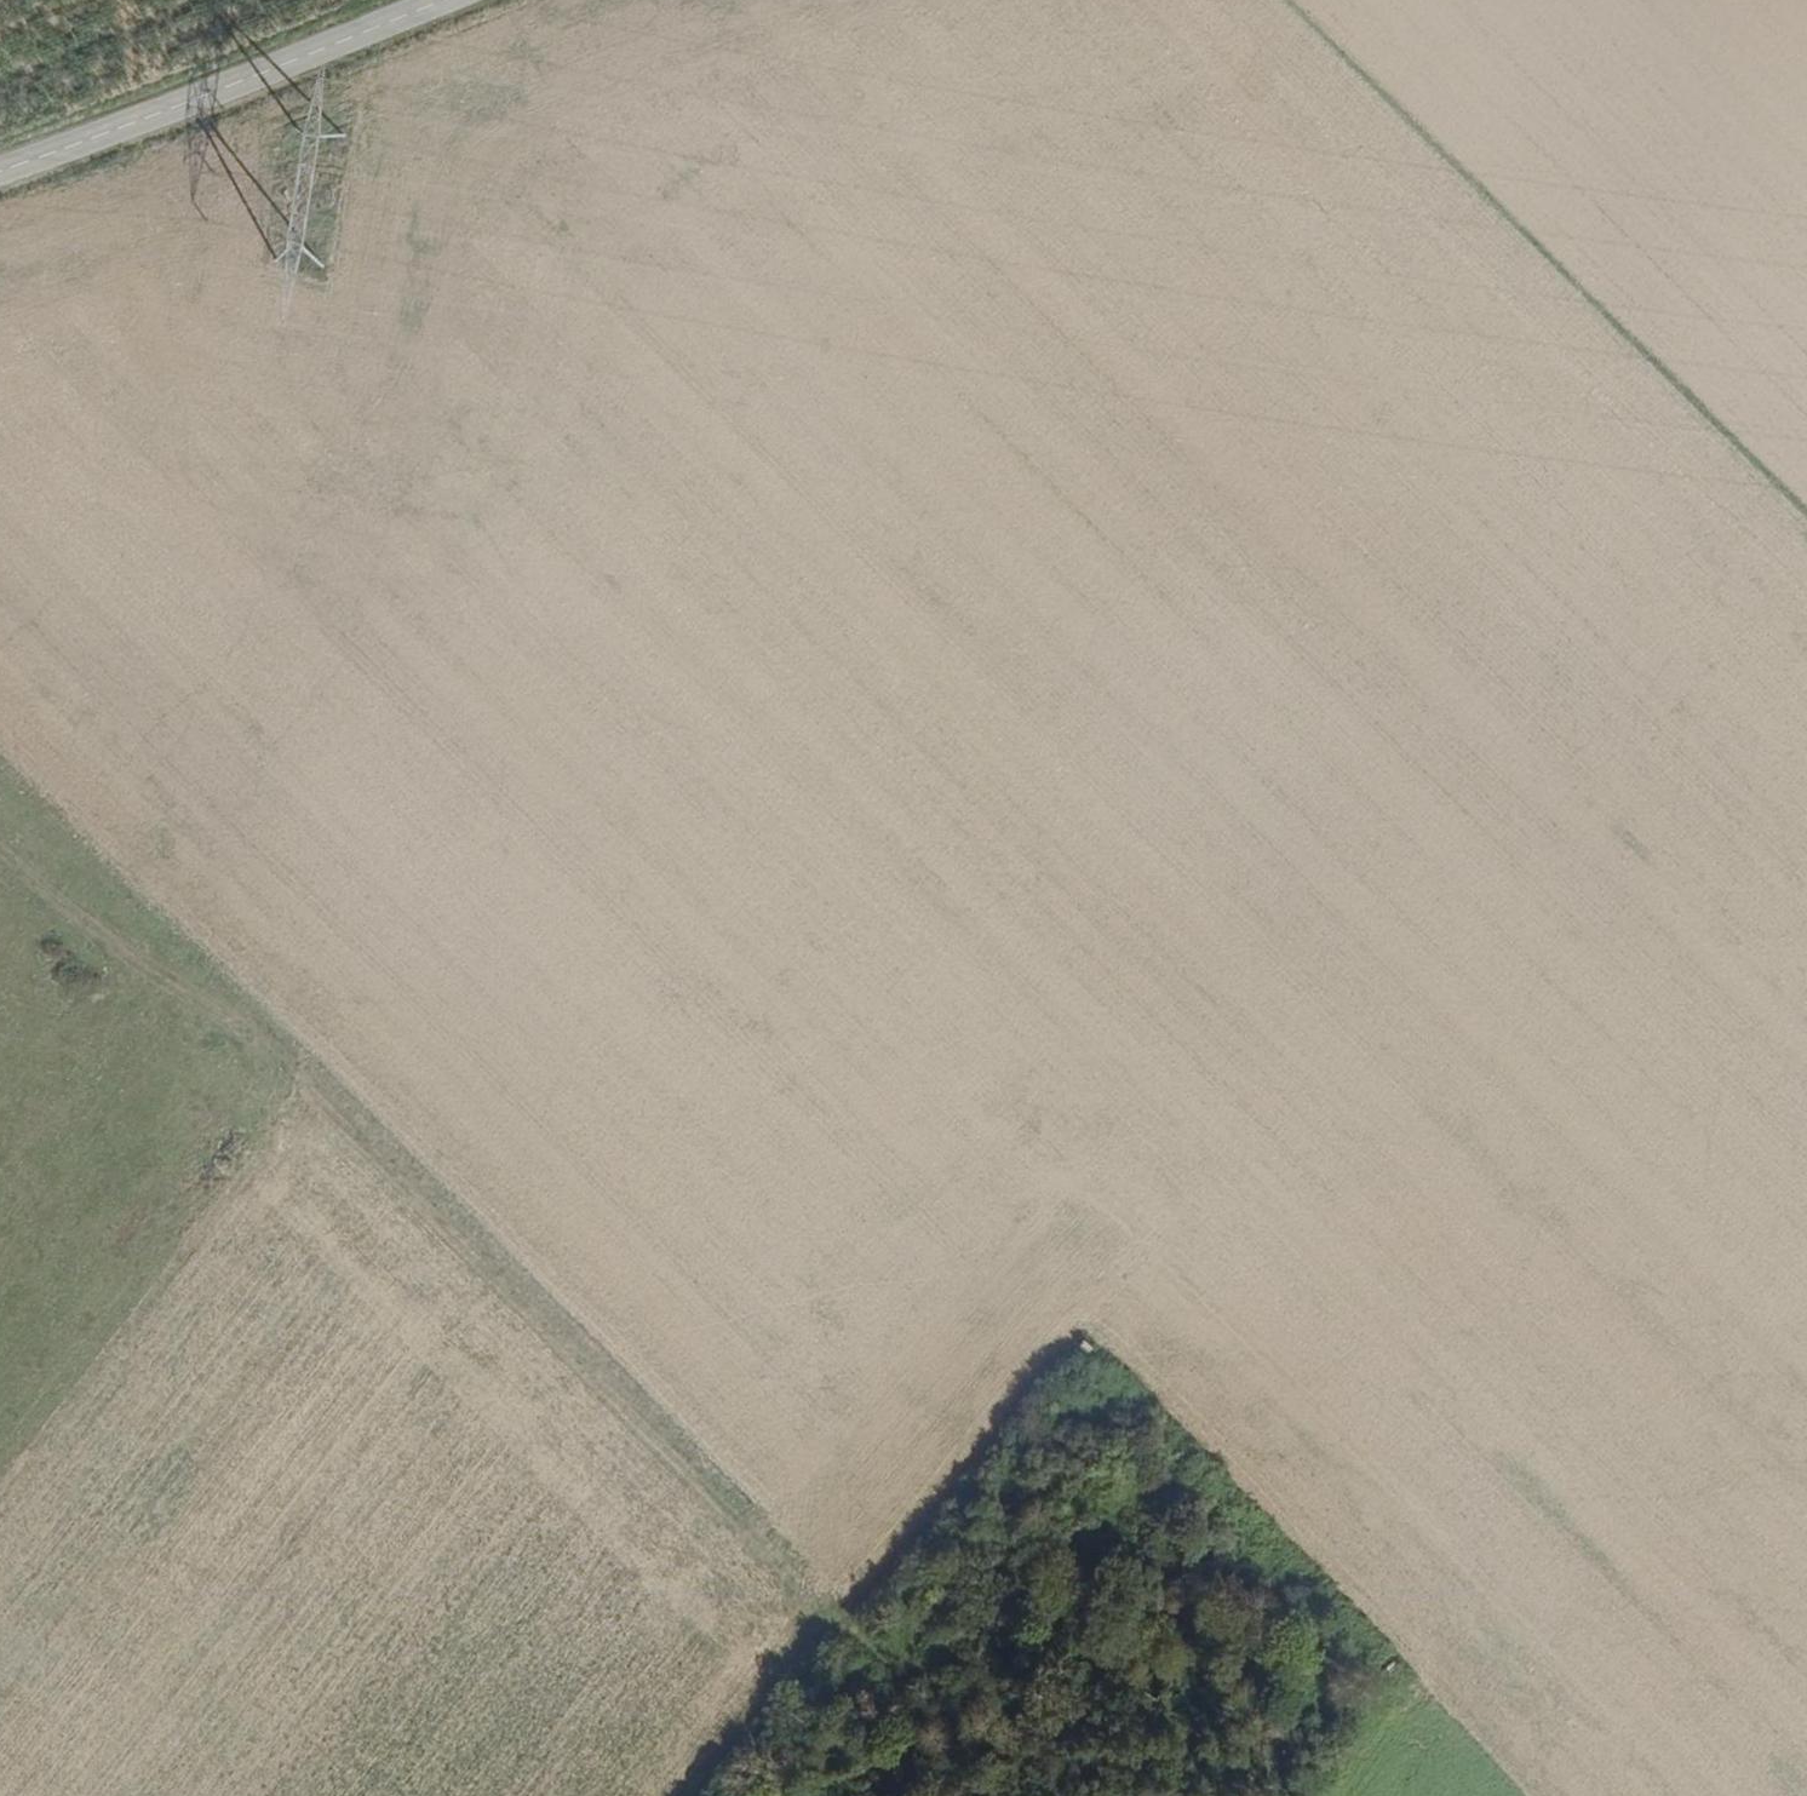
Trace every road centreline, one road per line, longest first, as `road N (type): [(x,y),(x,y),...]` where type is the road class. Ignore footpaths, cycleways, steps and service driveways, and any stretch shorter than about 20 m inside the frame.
road 1 (tertiary): [(443,0),(0,176)]

